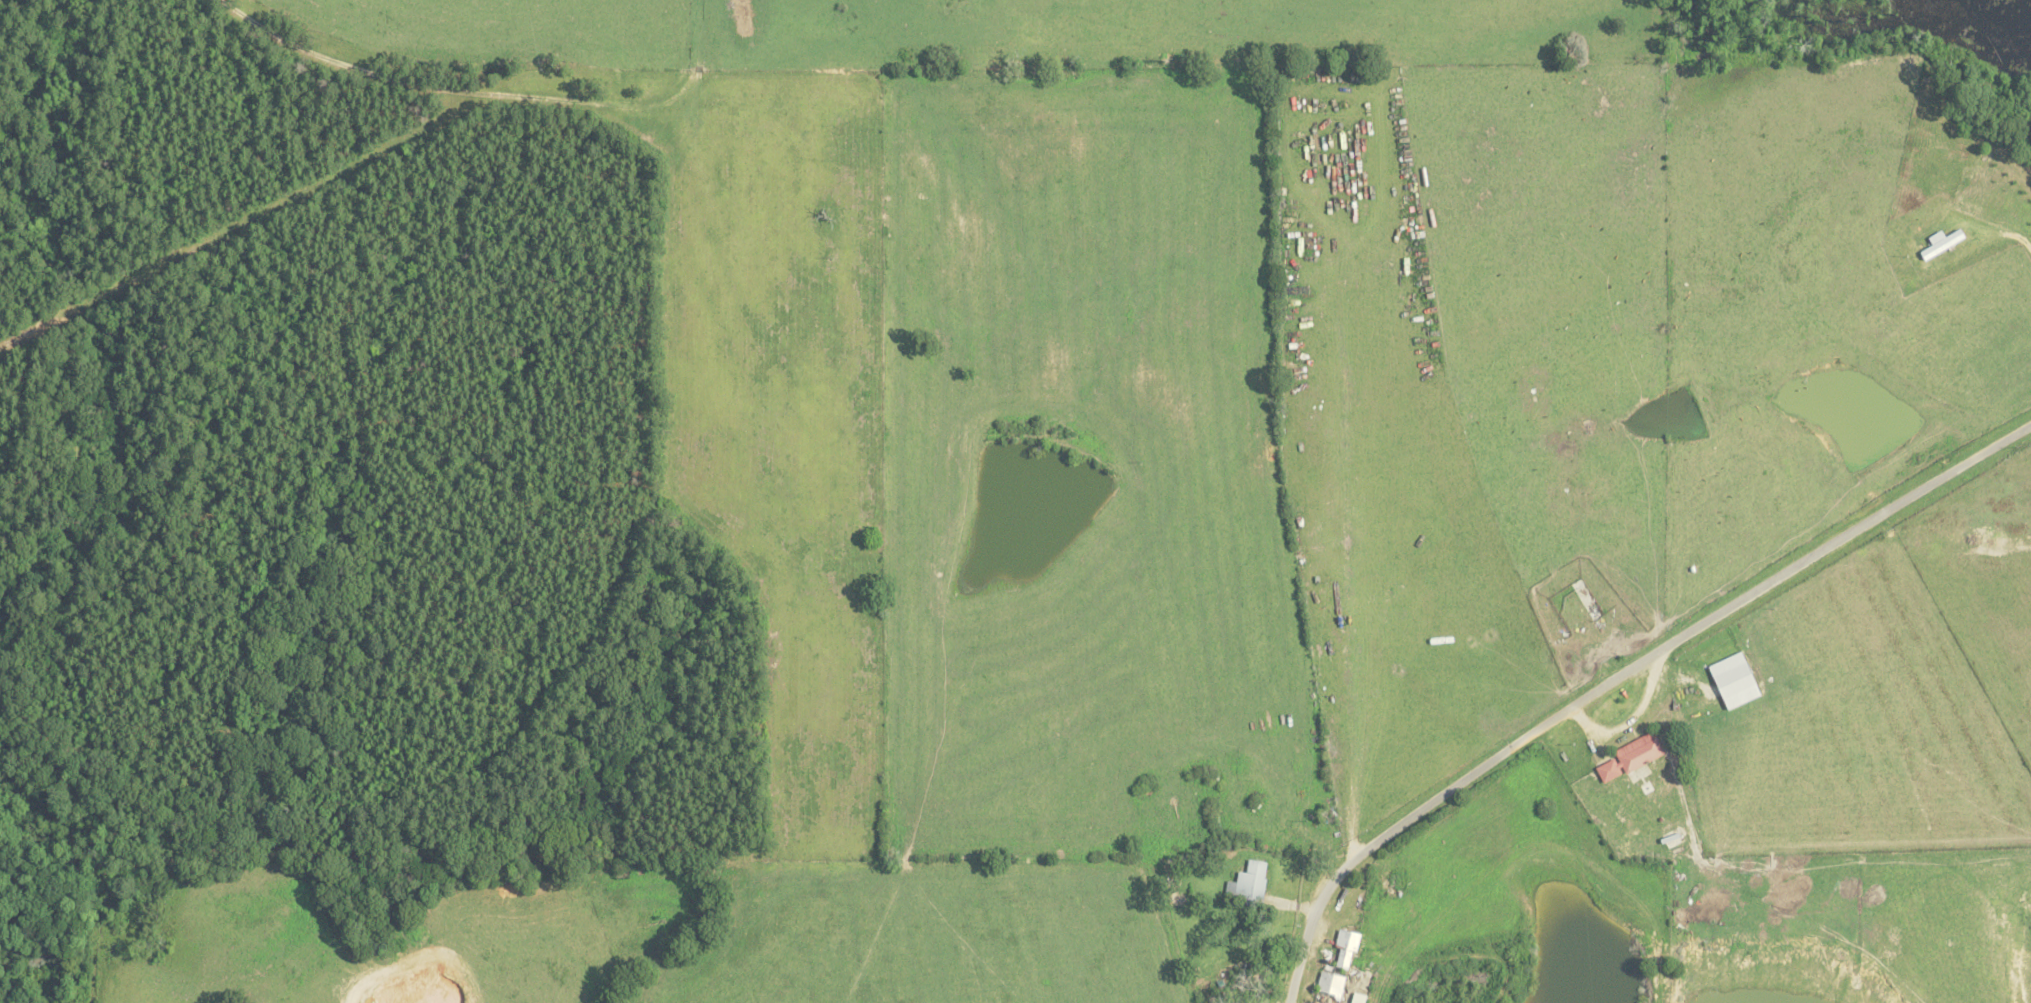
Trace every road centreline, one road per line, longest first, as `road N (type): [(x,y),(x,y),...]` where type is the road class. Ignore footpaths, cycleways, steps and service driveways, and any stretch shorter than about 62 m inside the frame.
road 1 (residential): [(1288,1002),(1328,889),(1373,847),(1656,655),(2030,429)]

